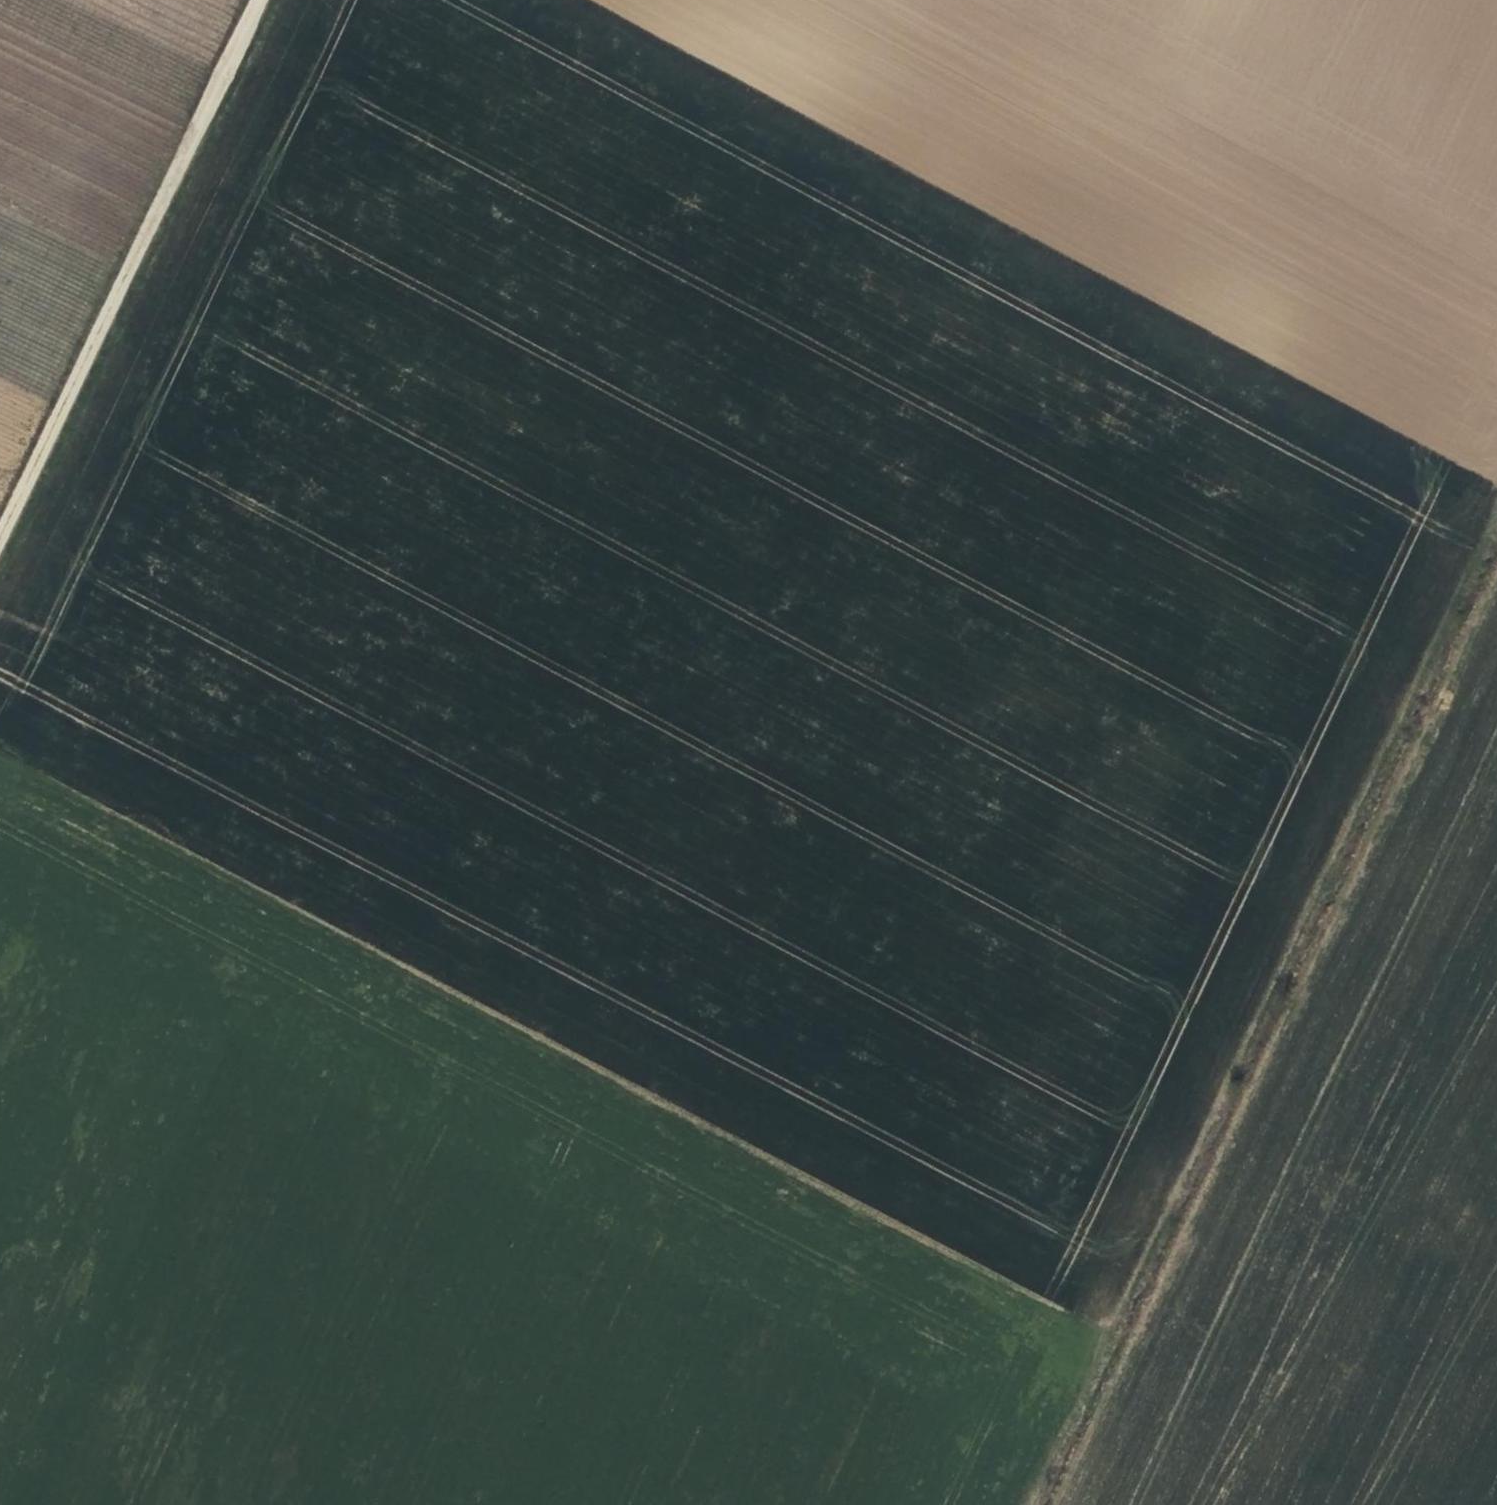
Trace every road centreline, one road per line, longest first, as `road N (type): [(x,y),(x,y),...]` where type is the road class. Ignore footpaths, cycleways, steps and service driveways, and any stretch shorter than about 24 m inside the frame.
road 1 (track): [(257,0),(0,525)]

